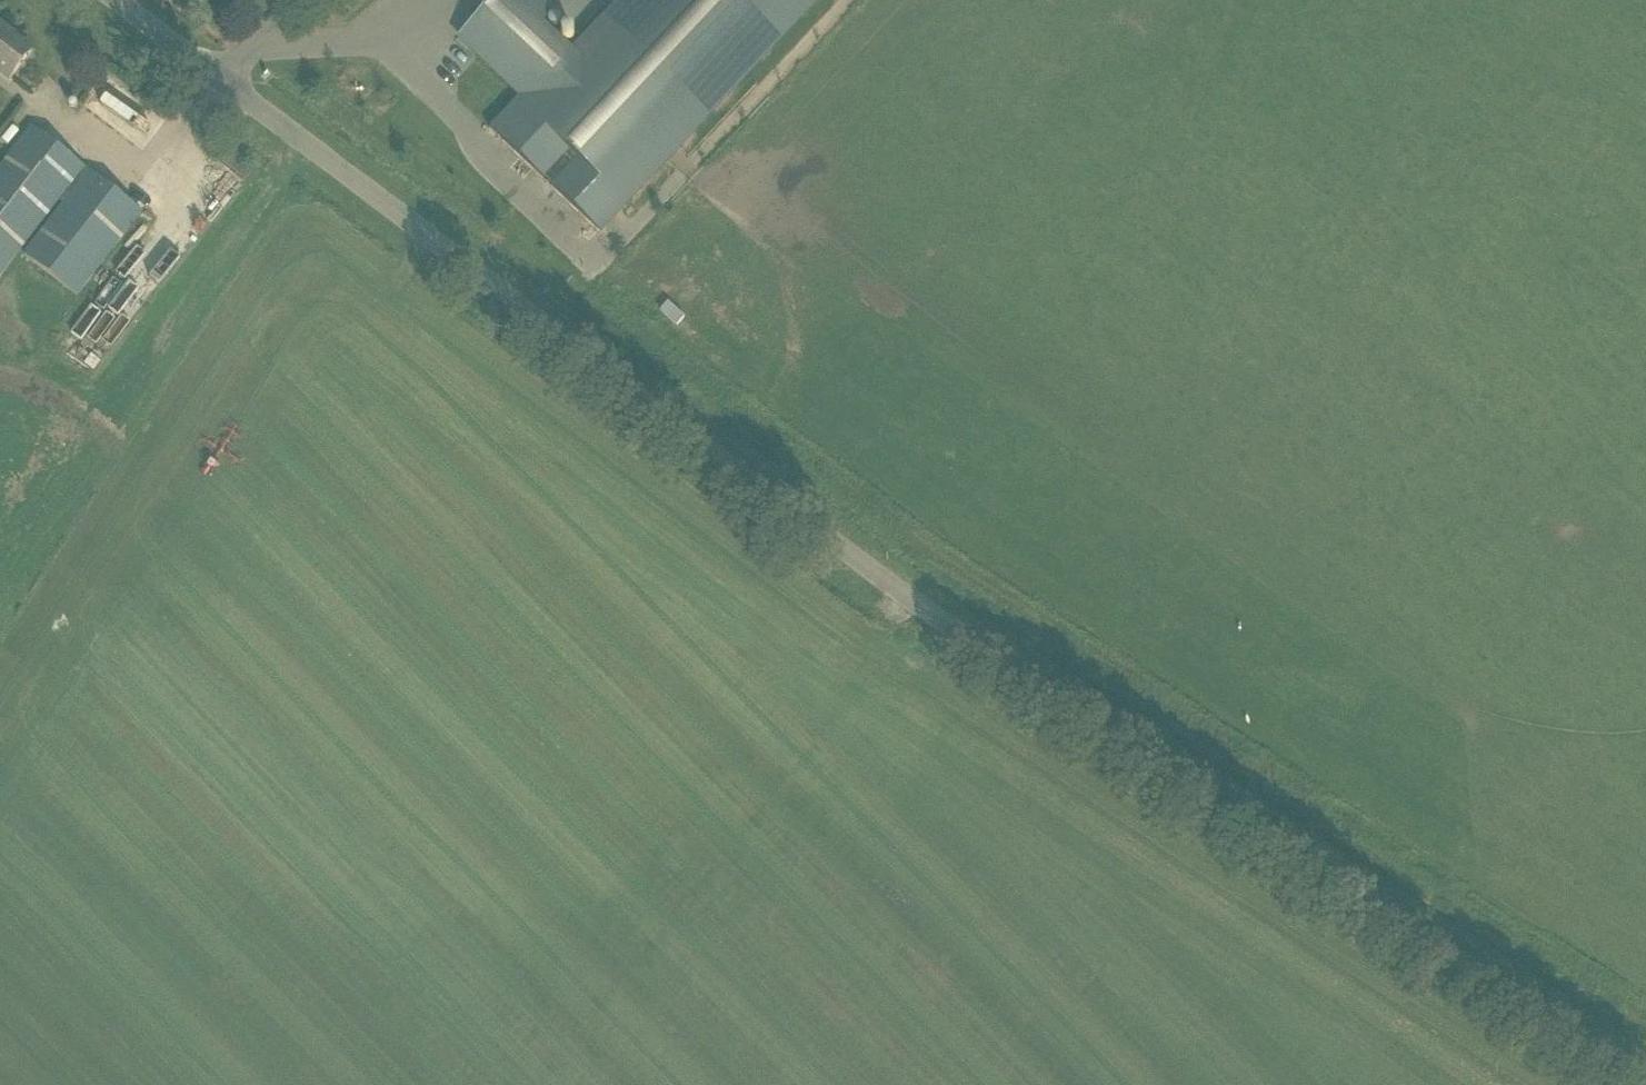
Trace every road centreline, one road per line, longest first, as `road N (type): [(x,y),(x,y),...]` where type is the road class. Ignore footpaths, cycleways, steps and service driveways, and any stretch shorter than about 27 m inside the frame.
road 1 (unclassified): [(1645,1072),(1348,891),(855,564),(116,0)]

